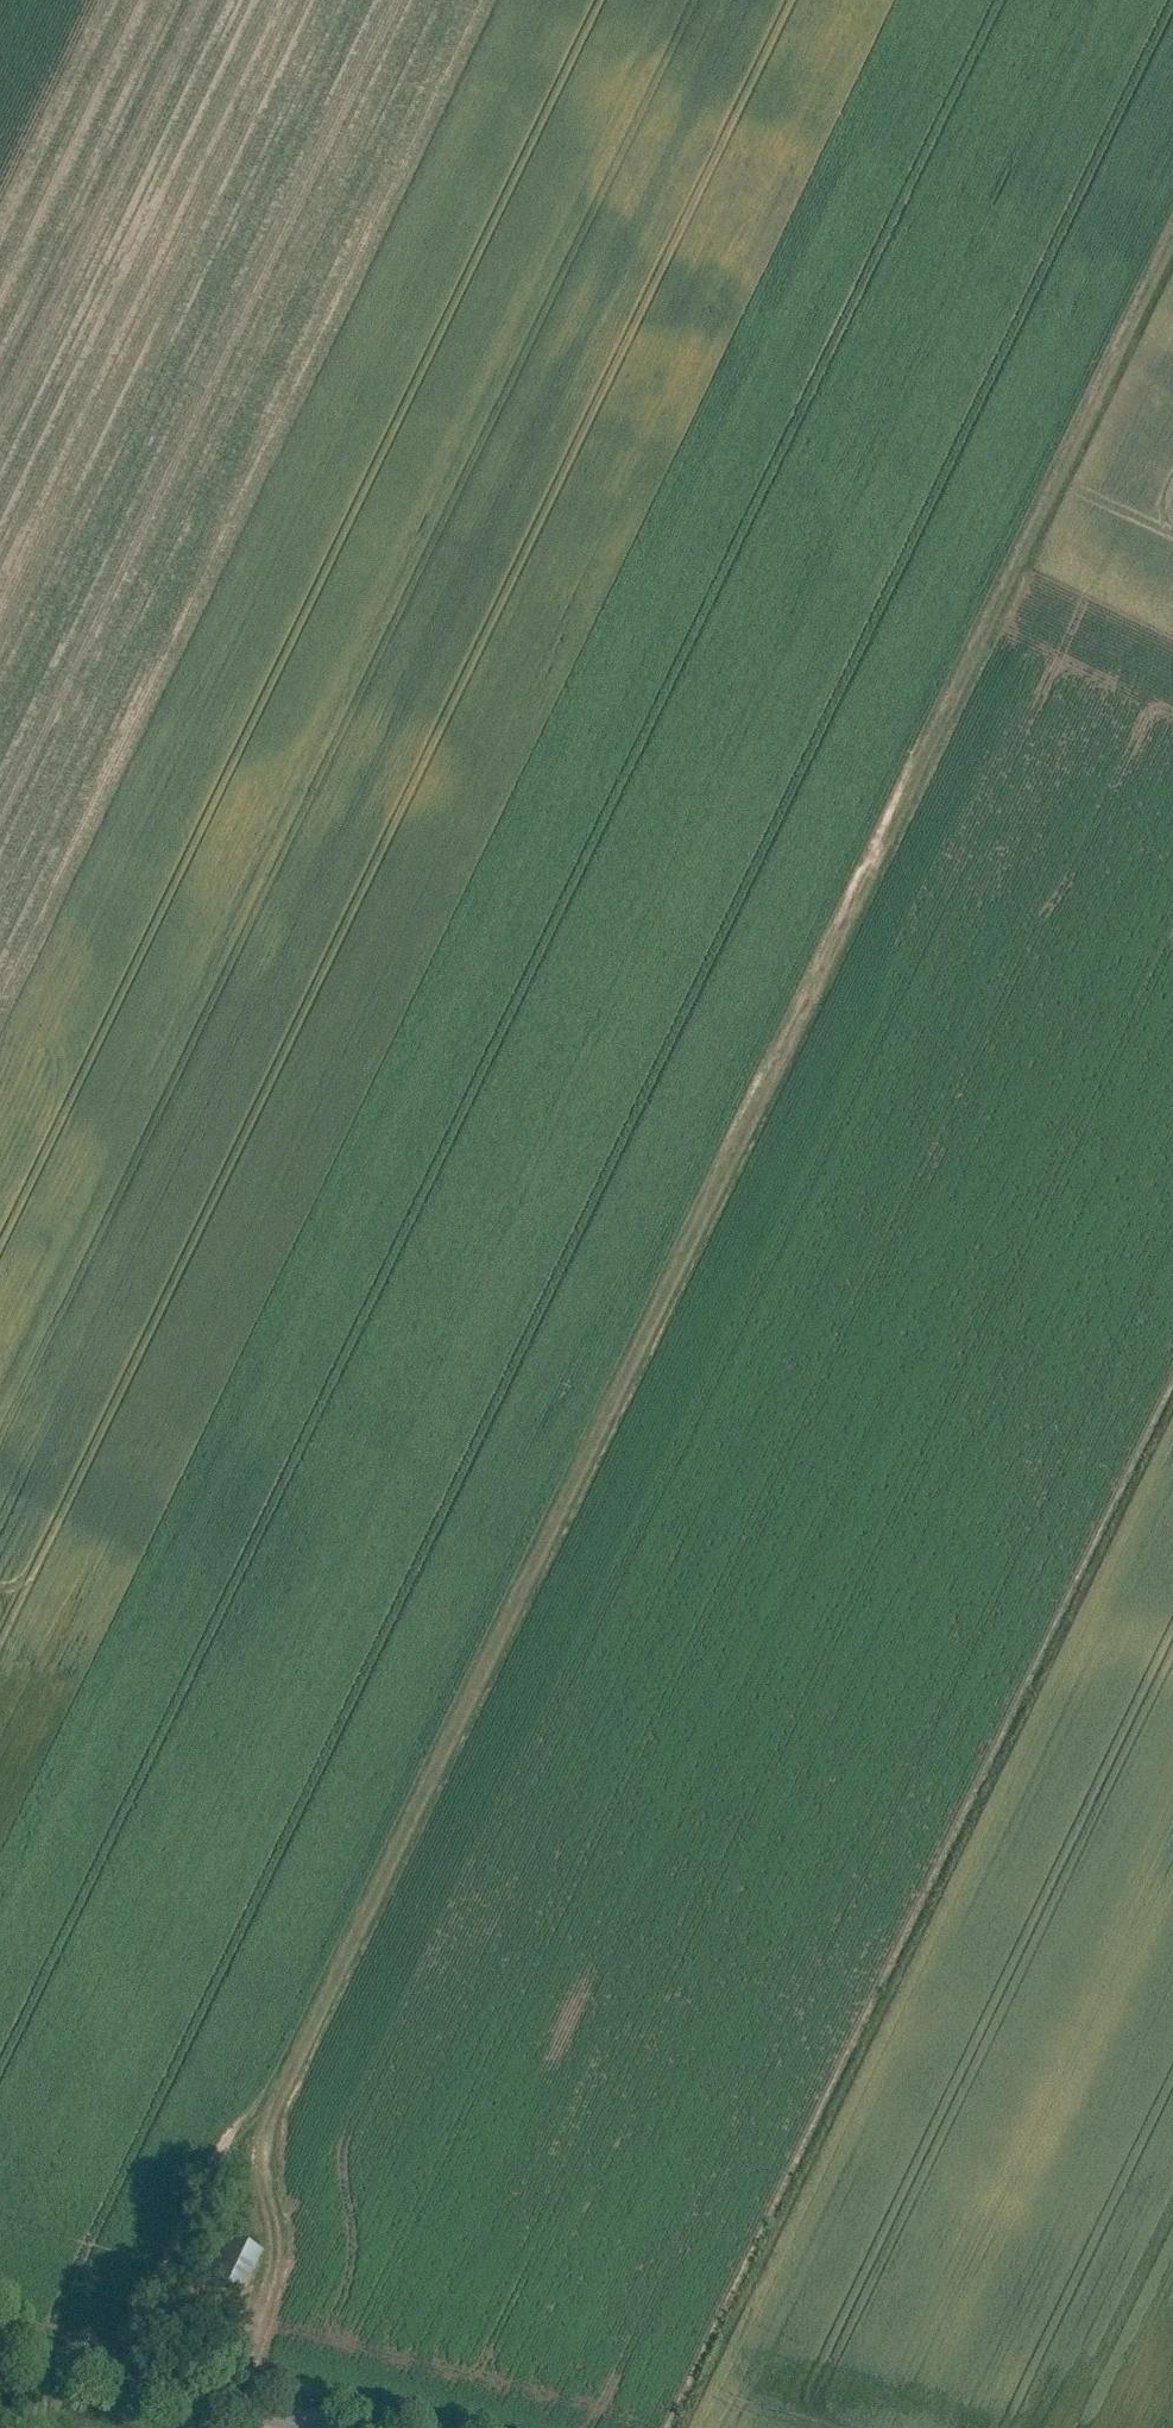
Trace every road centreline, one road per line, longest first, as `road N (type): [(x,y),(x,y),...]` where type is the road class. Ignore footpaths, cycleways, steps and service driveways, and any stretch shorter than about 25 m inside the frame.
road 1 (unclassified): [(0,2355),(272,2427)]

